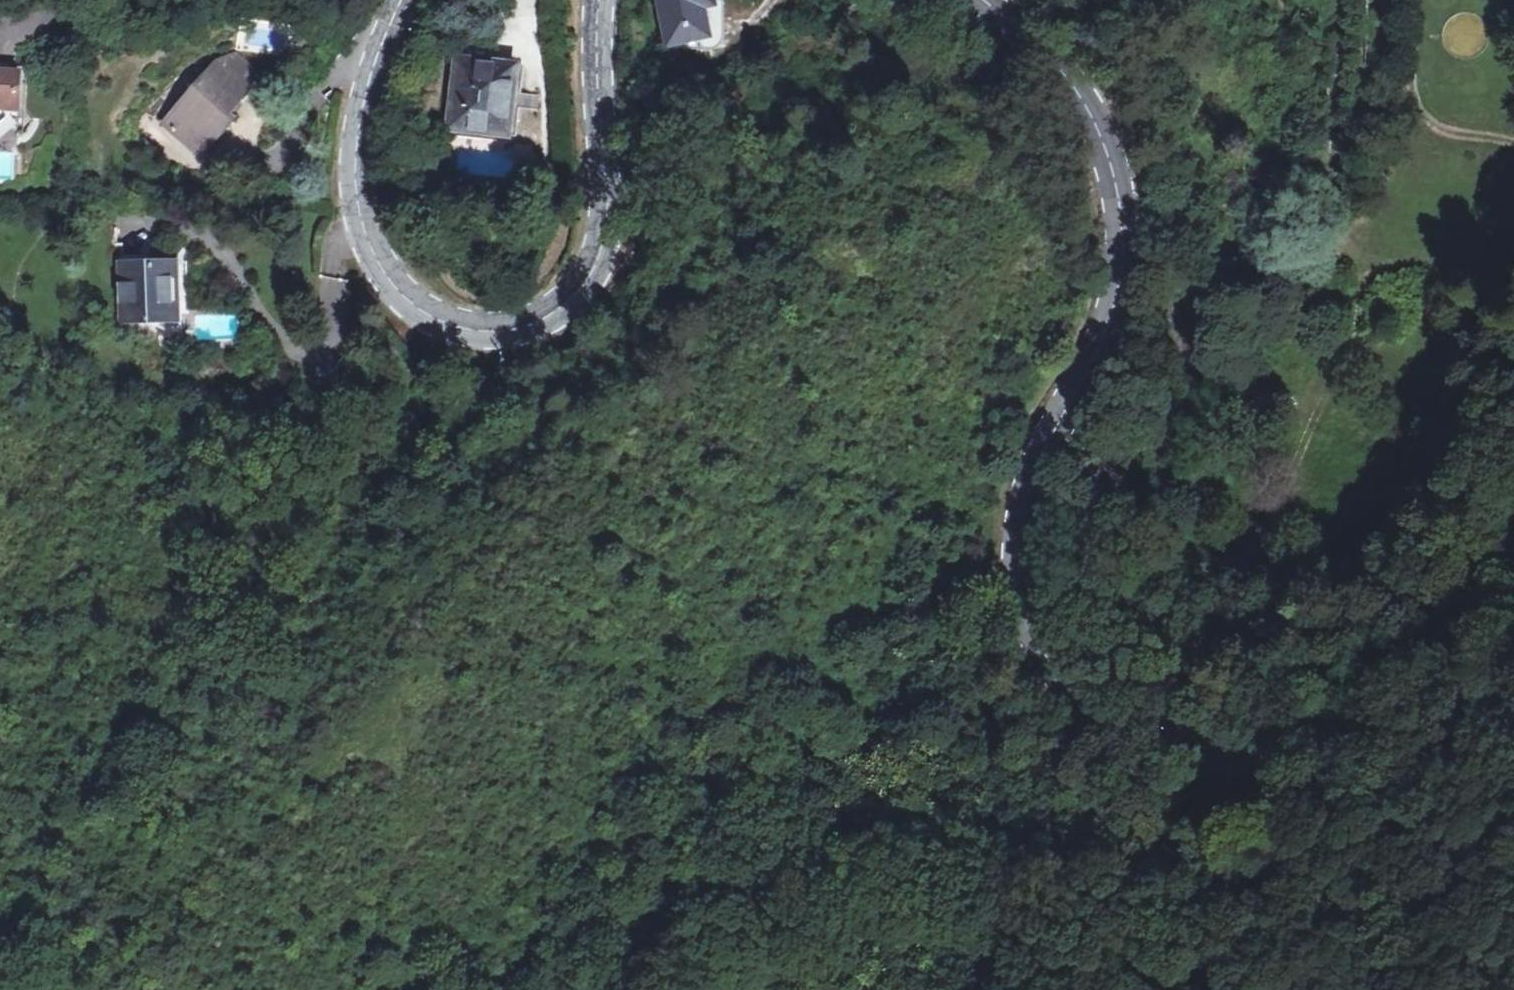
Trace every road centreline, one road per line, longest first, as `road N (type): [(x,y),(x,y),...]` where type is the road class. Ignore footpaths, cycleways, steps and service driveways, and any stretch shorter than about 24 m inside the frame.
road 1 (secondary): [(1513,541),(1413,639),(1336,693),(1237,739),(1112,715),(1049,660),(1023,594),(1019,522),(1060,398),(1119,290),(1115,186),(1086,107),(983,0)]
road 2 (secondary): [(401,0),(360,129),(358,214),(392,282),(462,328),(506,328),(542,316),(574,291),(597,251),(605,176),(602,0)]

